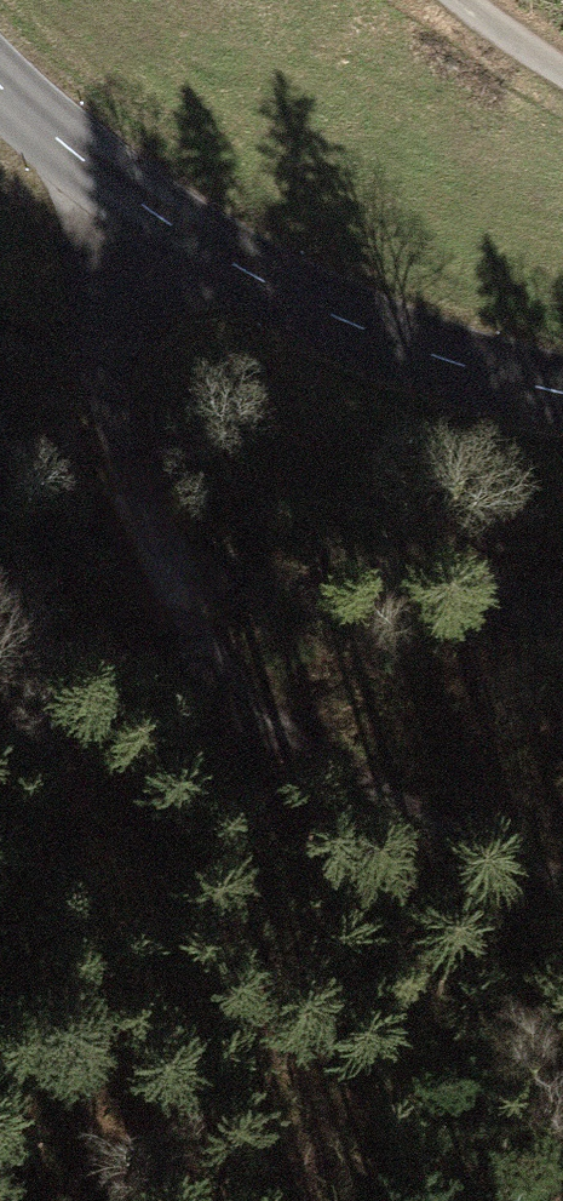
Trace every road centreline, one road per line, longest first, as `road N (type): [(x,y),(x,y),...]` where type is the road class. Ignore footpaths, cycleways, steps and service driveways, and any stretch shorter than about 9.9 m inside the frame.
road 1 (track): [(562,908),(433,852),(220,679),(130,477),(107,389),(113,299),(160,217)]
road 2 (tertiary): [(0,86),(79,157),(260,280),(368,331),(562,393)]
road 3 (track): [(220,679),(0,621)]
road 4 (residential): [(562,70),(462,0)]

